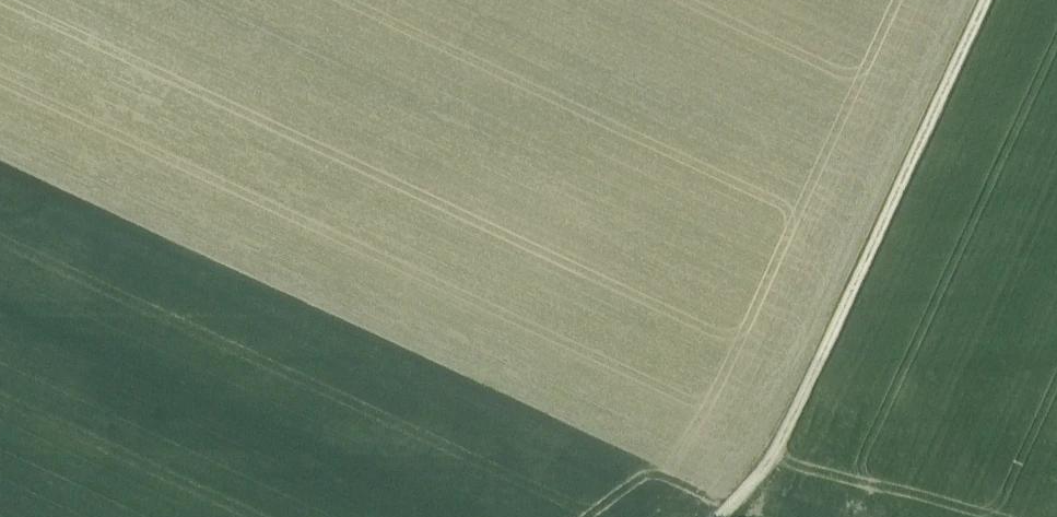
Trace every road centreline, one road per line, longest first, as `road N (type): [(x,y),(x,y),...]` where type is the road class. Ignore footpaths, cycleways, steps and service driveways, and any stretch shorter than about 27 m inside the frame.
road 1 (track): [(985,0),(780,444),(720,516)]

